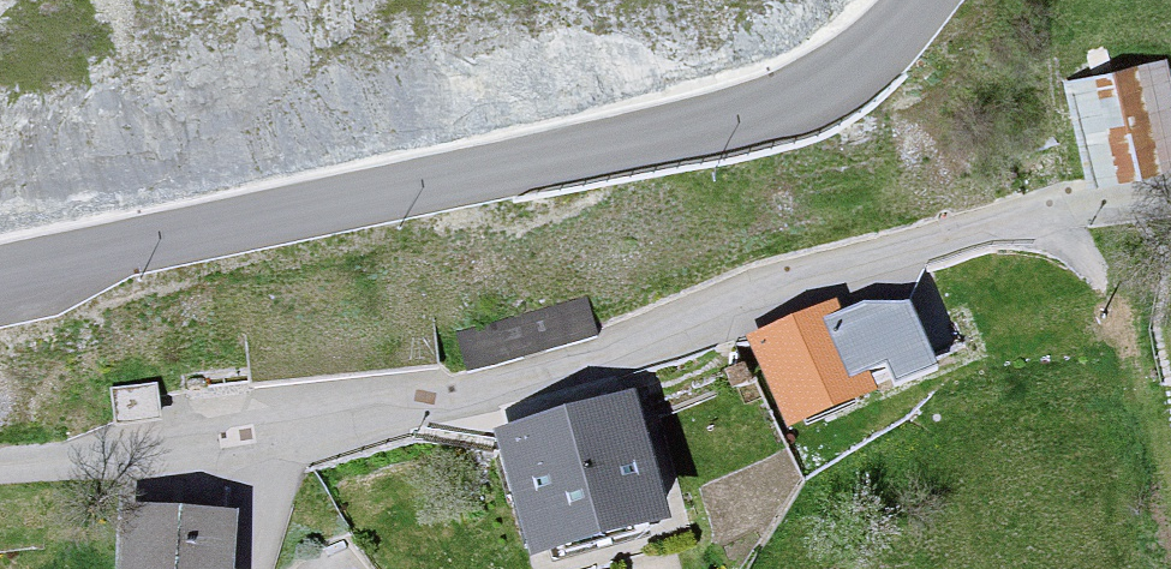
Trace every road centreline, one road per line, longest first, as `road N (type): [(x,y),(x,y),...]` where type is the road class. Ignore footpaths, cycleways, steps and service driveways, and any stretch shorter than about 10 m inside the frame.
road 1 (residential): [(0,450),(99,443),(642,332),(896,235),(1170,187)]
road 2 (tertiary): [(0,277),(733,123),(840,84),(933,0)]
road 3 (track): [(1082,203),(1170,545)]

